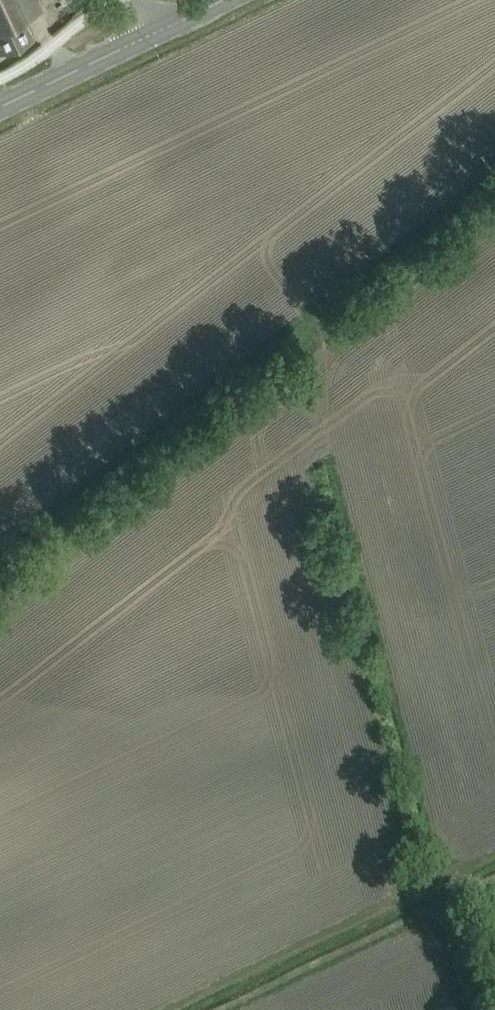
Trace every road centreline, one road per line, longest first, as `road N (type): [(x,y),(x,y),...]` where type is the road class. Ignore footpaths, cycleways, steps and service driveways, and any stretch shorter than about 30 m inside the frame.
road 1 (secondary): [(0,108),(152,35)]

